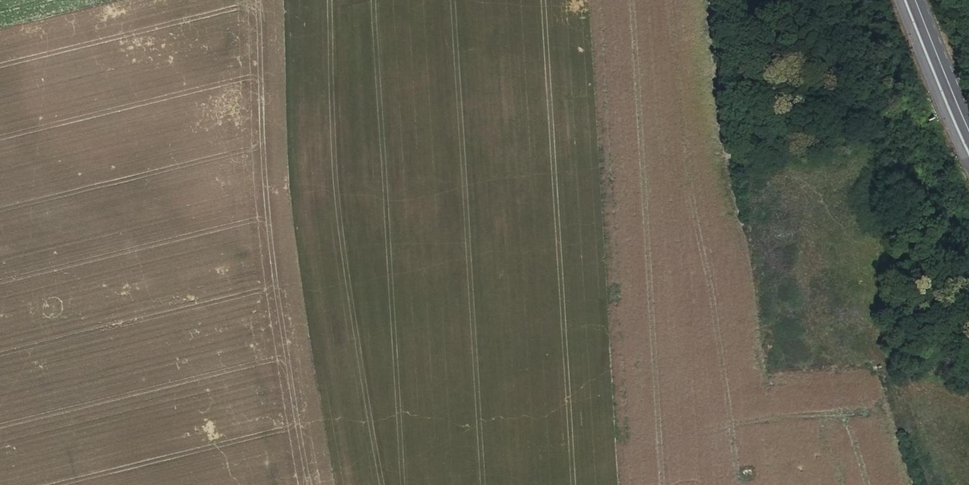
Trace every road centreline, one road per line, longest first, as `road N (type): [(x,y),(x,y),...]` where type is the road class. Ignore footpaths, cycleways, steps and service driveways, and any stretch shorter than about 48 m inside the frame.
road 1 (secondary): [(968,132),(916,0)]

